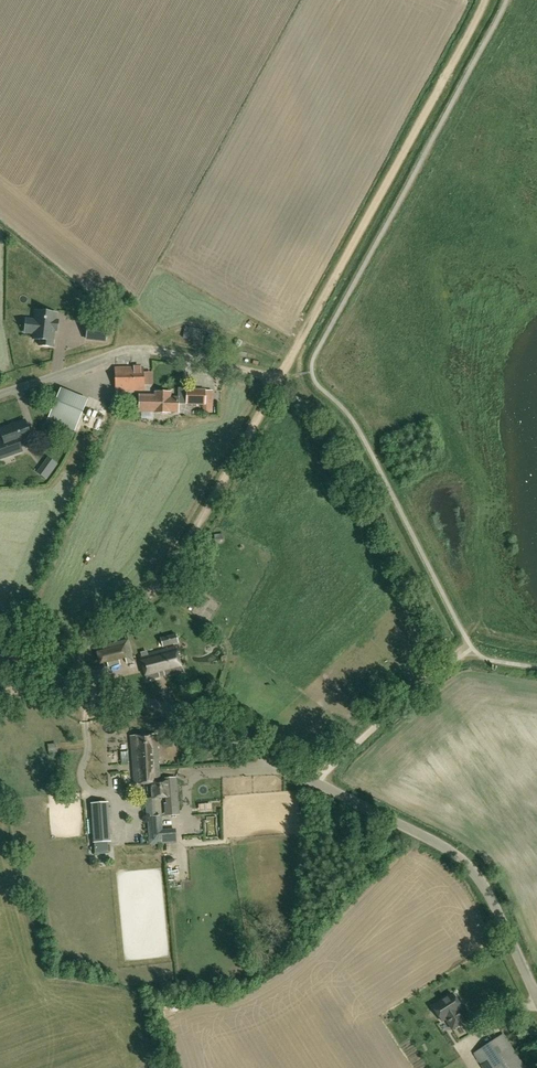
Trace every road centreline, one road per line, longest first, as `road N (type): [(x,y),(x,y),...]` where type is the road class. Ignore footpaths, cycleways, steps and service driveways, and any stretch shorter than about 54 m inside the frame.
road 1 (unclassified): [(536,997),(488,893),(451,851),(0,625)]
road 2 (track): [(277,381),(484,0)]

